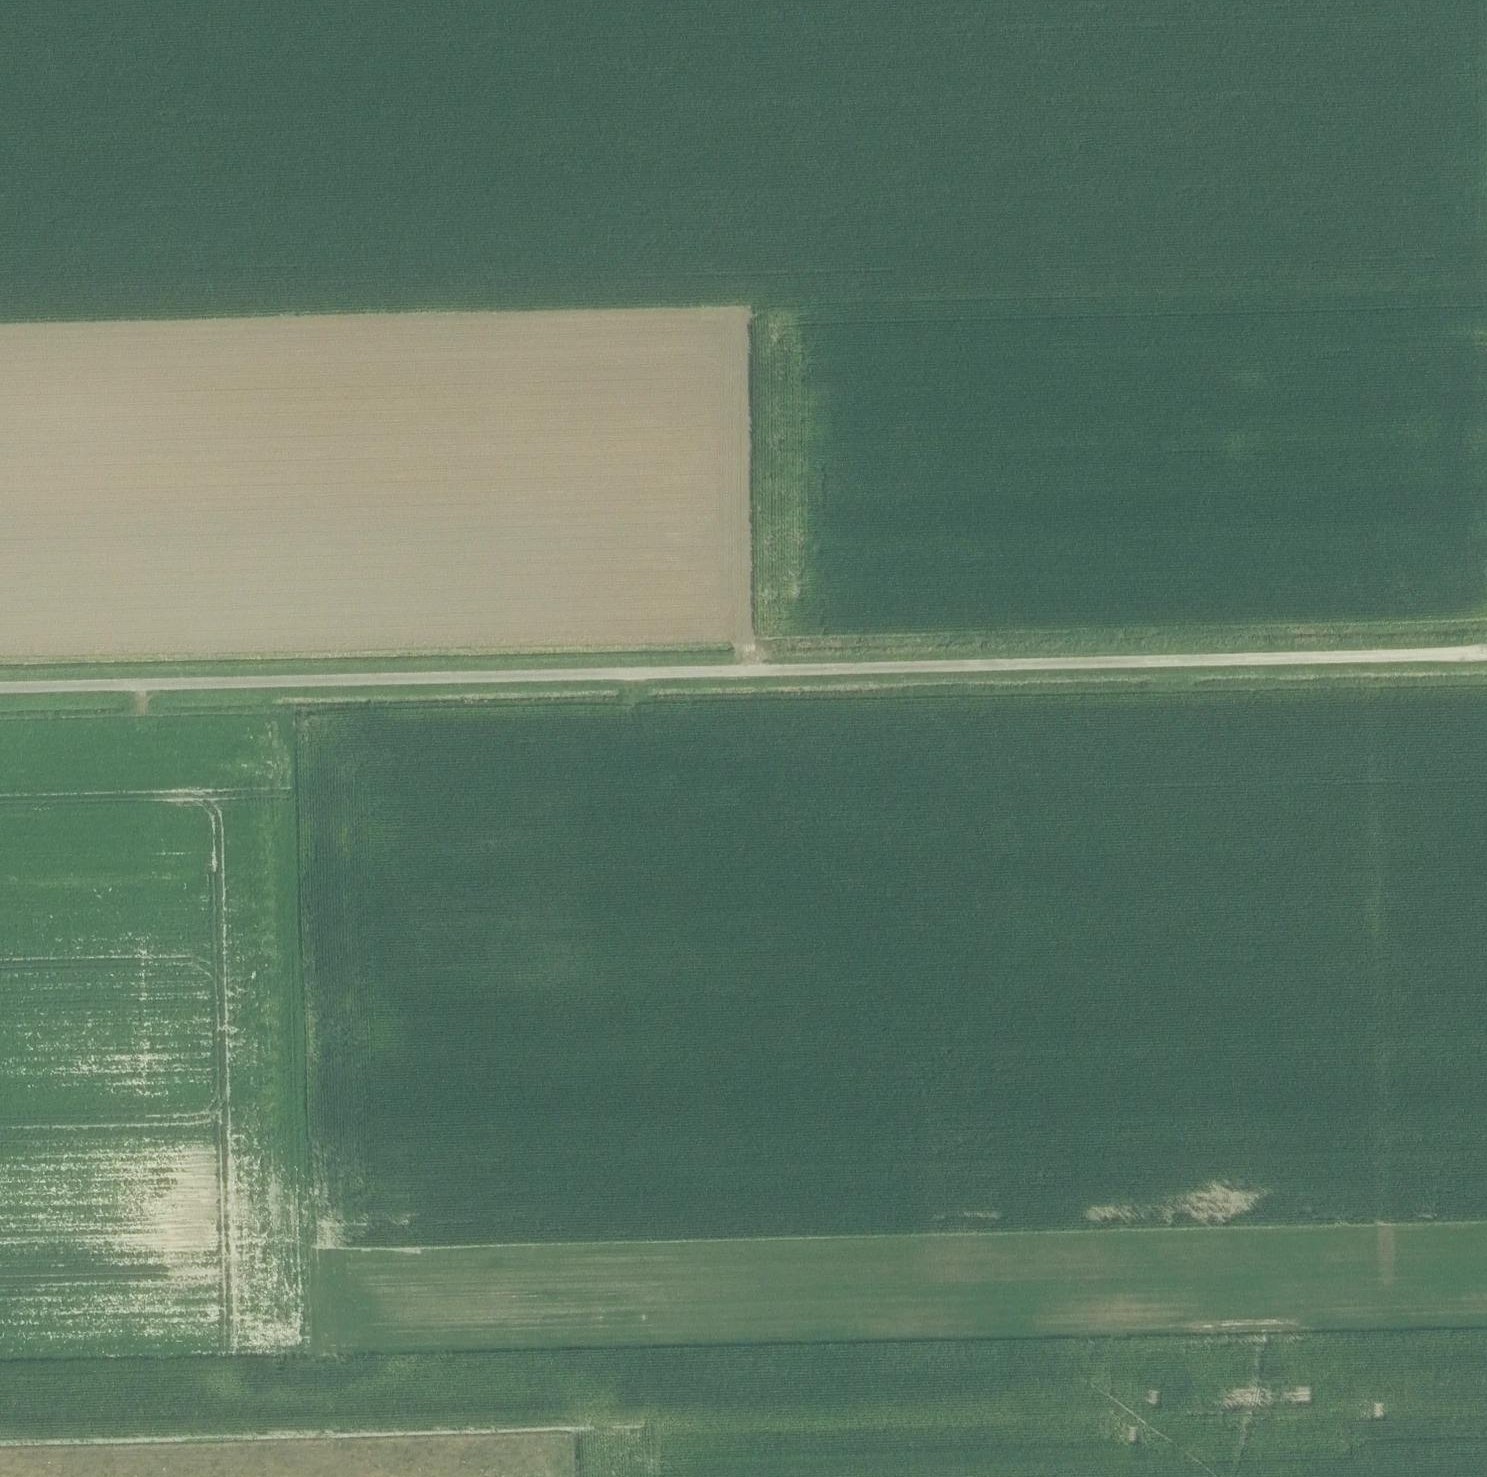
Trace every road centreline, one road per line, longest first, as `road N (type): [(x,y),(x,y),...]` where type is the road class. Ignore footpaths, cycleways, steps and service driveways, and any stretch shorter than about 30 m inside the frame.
road 1 (unclassified): [(0,688),(1486,652)]

